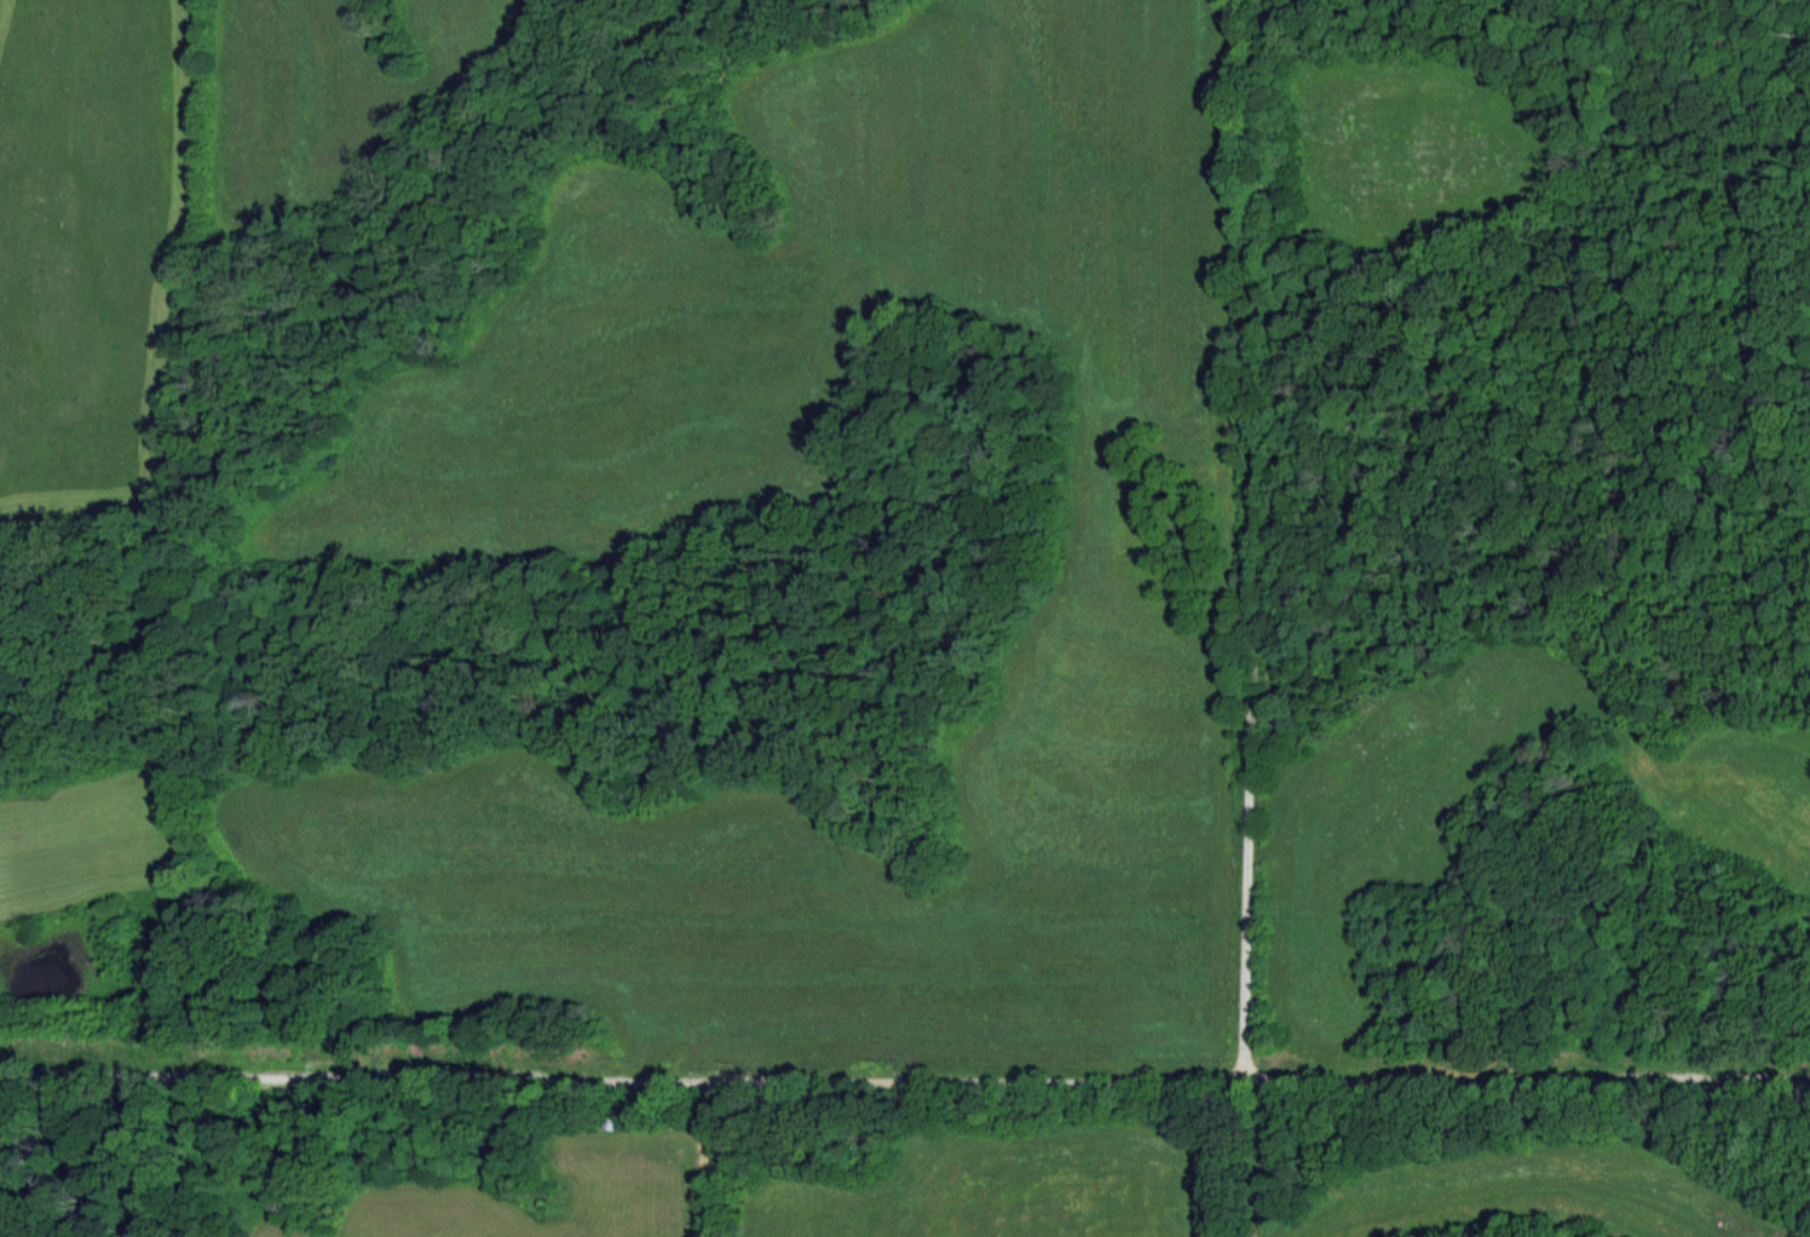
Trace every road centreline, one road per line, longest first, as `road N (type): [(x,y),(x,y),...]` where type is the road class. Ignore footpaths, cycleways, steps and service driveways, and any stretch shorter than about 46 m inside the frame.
road 1 (residential): [(1809,1076),(1235,1088),(0,1077)]
road 2 (residential): [(1235,1088),(1257,769),(1270,0)]

